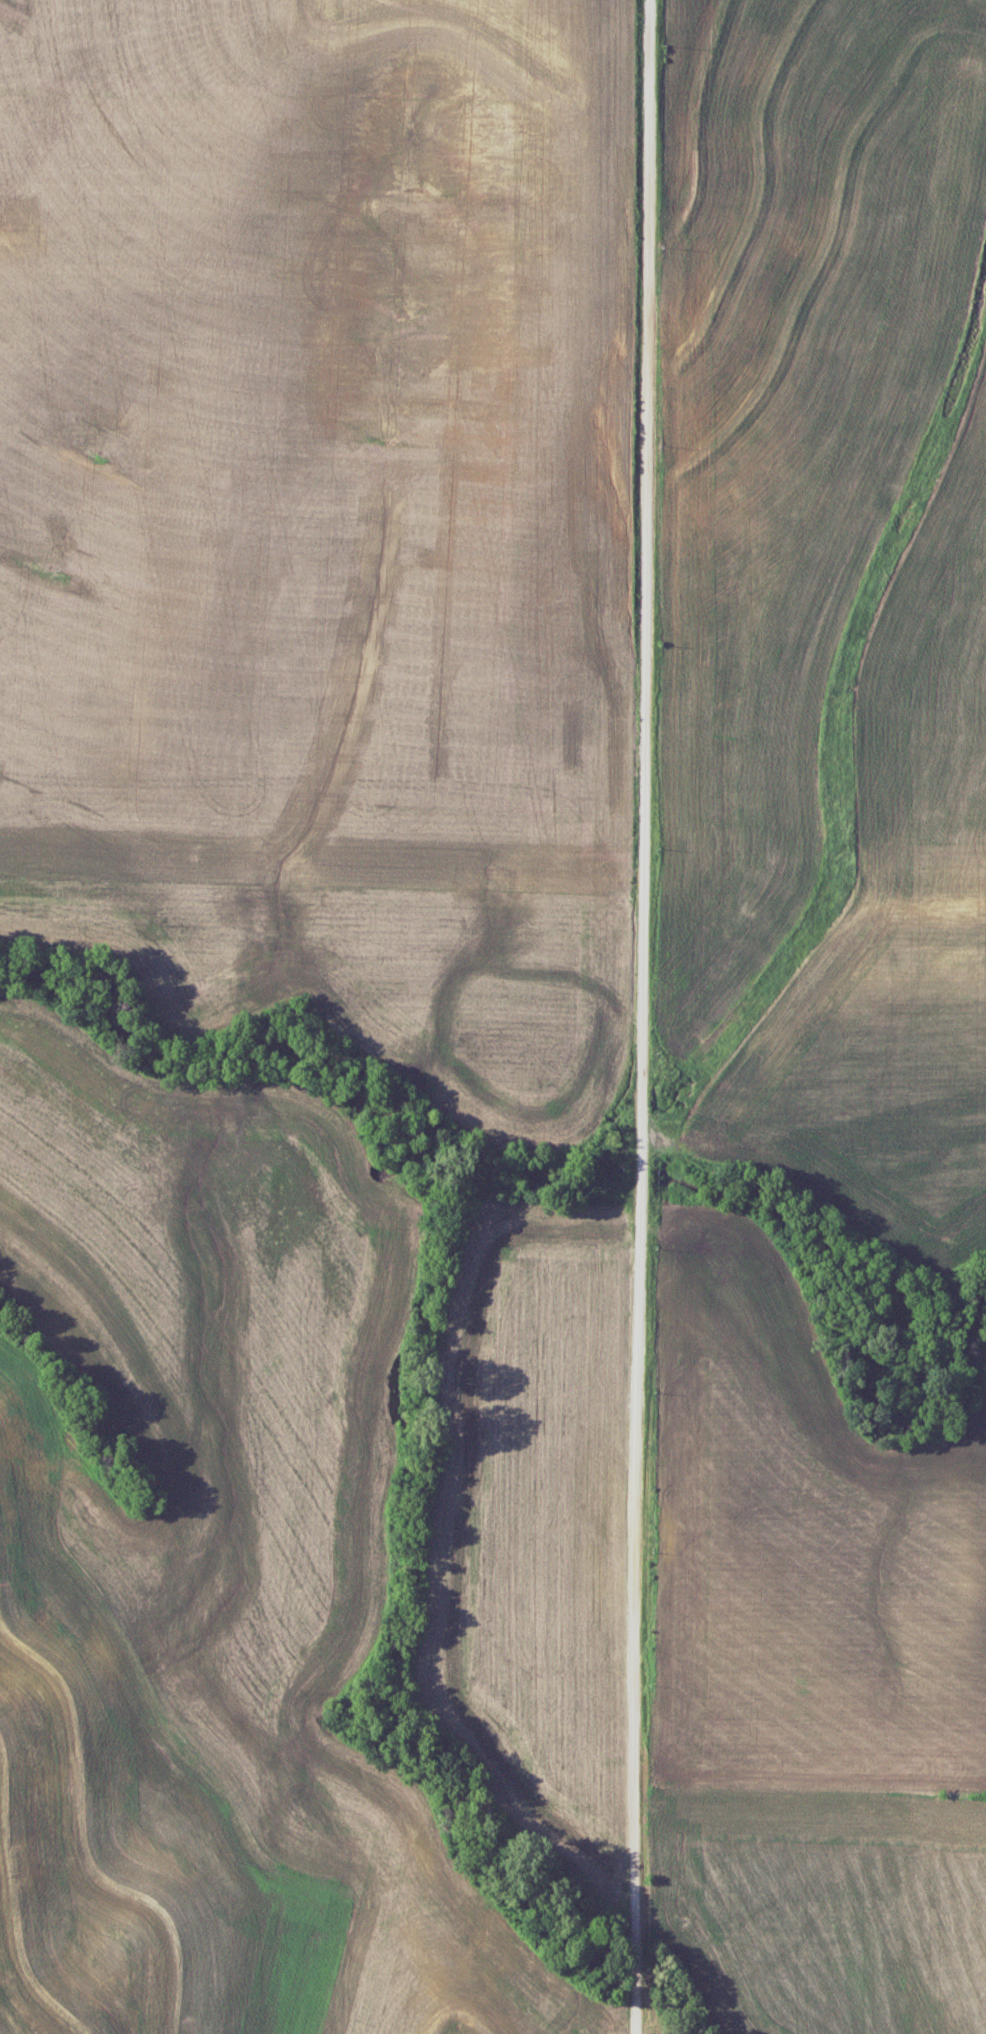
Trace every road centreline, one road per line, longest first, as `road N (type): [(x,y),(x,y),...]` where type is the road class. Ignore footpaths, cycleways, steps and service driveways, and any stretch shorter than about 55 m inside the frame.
road 1 (residential): [(638,2033),(651,0)]

